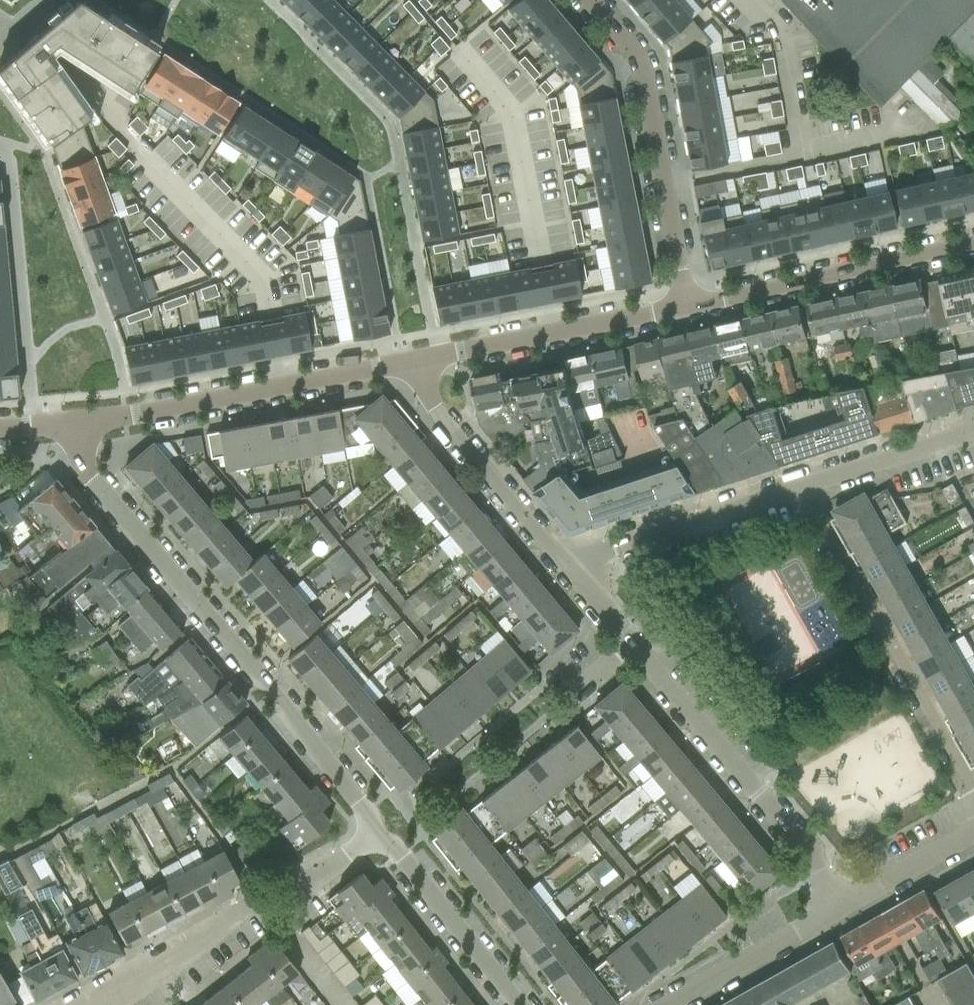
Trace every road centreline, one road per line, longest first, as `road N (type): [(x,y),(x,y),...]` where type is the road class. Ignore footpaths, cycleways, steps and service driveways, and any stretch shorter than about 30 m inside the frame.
road 1 (residential): [(386,831),(88,481),(79,420)]
road 2 (residential): [(78,1004),(386,831)]
road 3 (residential): [(843,908),(821,869),(626,637)]
road 4 (residential): [(79,420),(418,357)]
road 5 (residential): [(807,484),(973,785)]
road 6 (residential): [(685,306),(643,65),(588,0)]
road 7 (residential): [(685,306),(973,241)]
road 8 (residential): [(418,357),(685,306)]
road 9 (residential): [(560,560),(807,484)]
road 10 (residential): [(418,357),(435,407),(560,560)]
road 11 (residential): [(520,1004),(386,831)]
road 12 (residential): [(843,908),(682,1004)]
road 13 (residential): [(973,432),(807,484)]
road 14 (residential): [(973,832),(843,908)]

